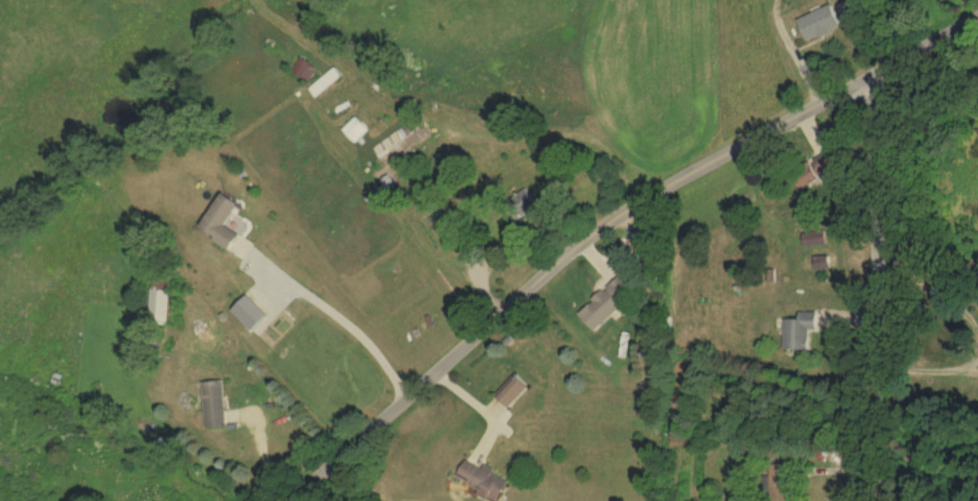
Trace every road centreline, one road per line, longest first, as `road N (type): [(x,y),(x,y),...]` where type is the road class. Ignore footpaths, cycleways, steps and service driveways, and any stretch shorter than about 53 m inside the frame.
road 1 (tertiary): [(285,500),(516,296),(630,208),(977,18)]
road 2 (tertiary): [(884,500),(873,76)]

